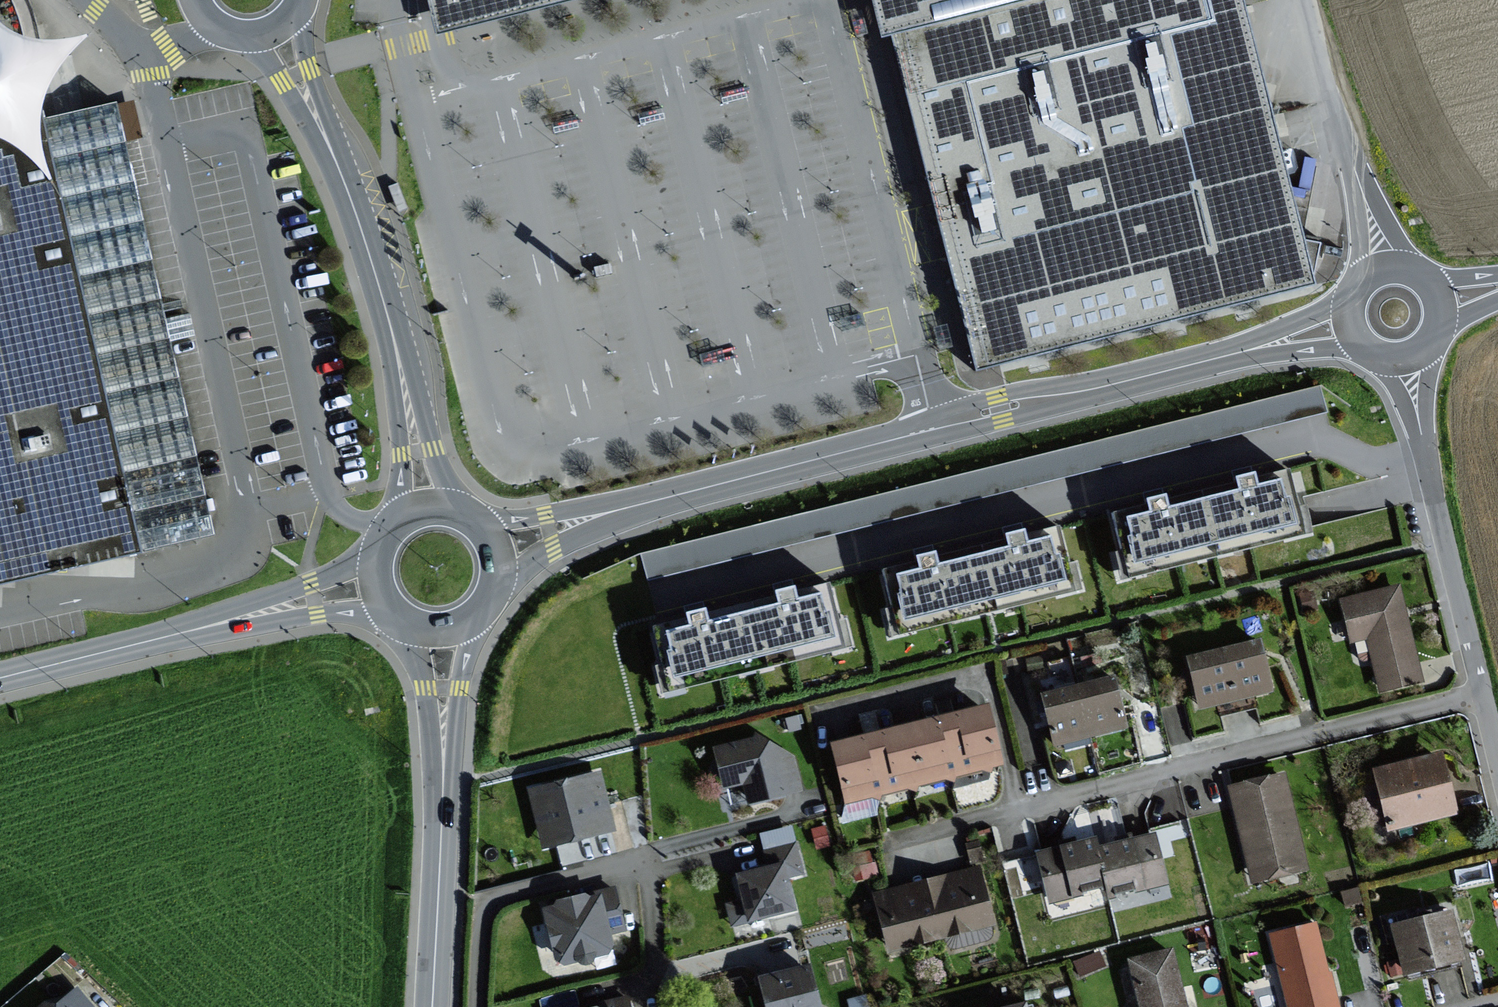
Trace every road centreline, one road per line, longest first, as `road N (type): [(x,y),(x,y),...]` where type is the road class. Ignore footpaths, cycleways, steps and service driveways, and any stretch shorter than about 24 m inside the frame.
road 1 (residential): [(887,842),(1481,697)]
road 2 (residential): [(811,809),(487,899),(474,1006)]
road 3 (residential): [(610,512),(887,441)]
road 4 (unclassified): [(1420,425),(1481,697)]
road 5 (tertiary): [(432,1006),(443,748)]
road 6 (residential): [(0,678),(225,621)]
road 7 (residential): [(1100,387),(996,396),(887,441)]
road 8 (residential): [(887,441),(1003,424),(1100,387)]
road 9 (tertiary): [(327,142),(395,349)]
road 10 (tertiary): [(469,510),(423,430),(395,349)]
road 11 (tertiary): [(395,349),(403,454),(393,519)]
road 12 (residential): [(225,621),(317,611),(394,618)]
road 13 (unclassified): [(1307,0),(1351,158)]
road 14 (residential): [(372,557),(225,621)]
road 15 (residential): [(1100,387),(1254,349)]
road 16 (tertiary): [(327,142),(304,54),(302,3)]
road 17 (tertiary): [(443,748),(460,672),(484,614)]
road 18 (tertiary): [(240,37),(286,80),(327,142)]
road 19 (residential): [(499,590),(552,543),(610,512)]
road 20 (tertiary): [(401,623),(428,677),(443,748)]
road 21 (unclassified): [(1419,269),(1370,205),(1351,158)]
road 22 (residential): [(610,512),(479,517)]
road 23 (unclassified): [(1351,158),(1364,235),(1357,280)]

